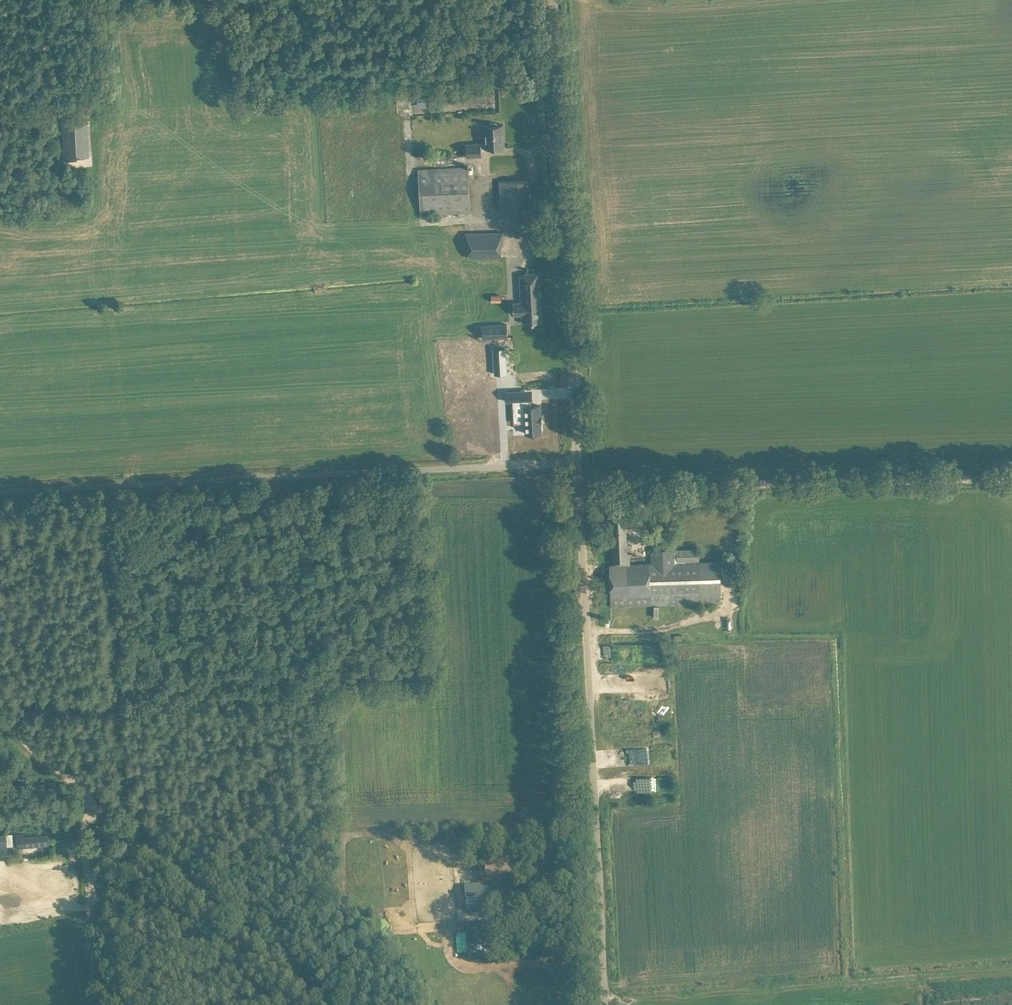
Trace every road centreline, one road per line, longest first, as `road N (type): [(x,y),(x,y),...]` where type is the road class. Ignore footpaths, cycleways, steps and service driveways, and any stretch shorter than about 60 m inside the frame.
road 1 (unclassified): [(578,463),(0,493)]
road 2 (unclassified): [(605,1004),(579,485)]
road 3 (unclassified): [(578,463),(554,0)]
road 4 (track): [(329,1004),(0,717)]
road 5 (unclassified): [(579,485),(1011,476)]
road 6 (track): [(119,823),(105,486)]
road 7 (track): [(92,1004),(84,827),(97,802)]
road 8 (track): [(136,1004),(129,831)]

